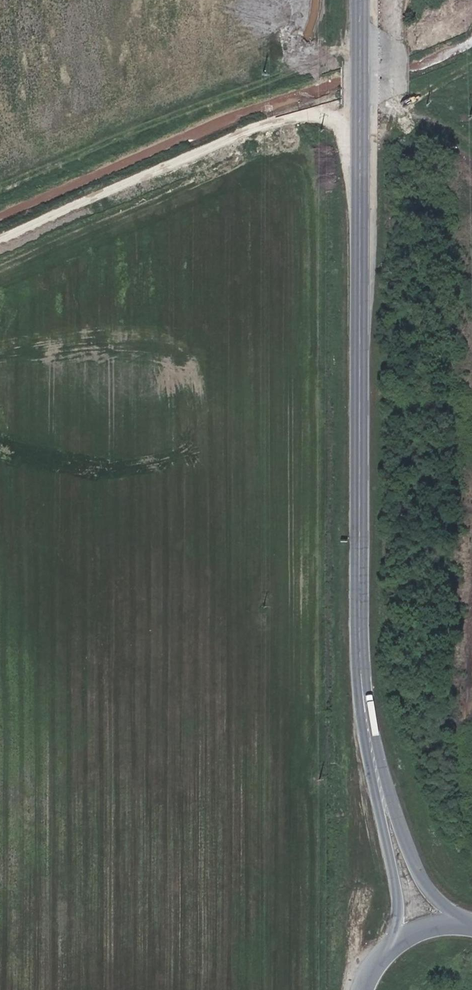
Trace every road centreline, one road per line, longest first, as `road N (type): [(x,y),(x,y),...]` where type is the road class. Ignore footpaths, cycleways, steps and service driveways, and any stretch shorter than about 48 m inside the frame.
road 1 (secondary): [(364,0),(361,633),(382,793)]
road 2 (track): [(364,121),(310,115),(263,130),(0,238)]
road 3 (track): [(395,0),(364,95),(471,151)]
road 4 (secondary): [(466,922),(431,892),(382,793)]
road 5 (secondary): [(382,793),(397,883),(392,947)]

